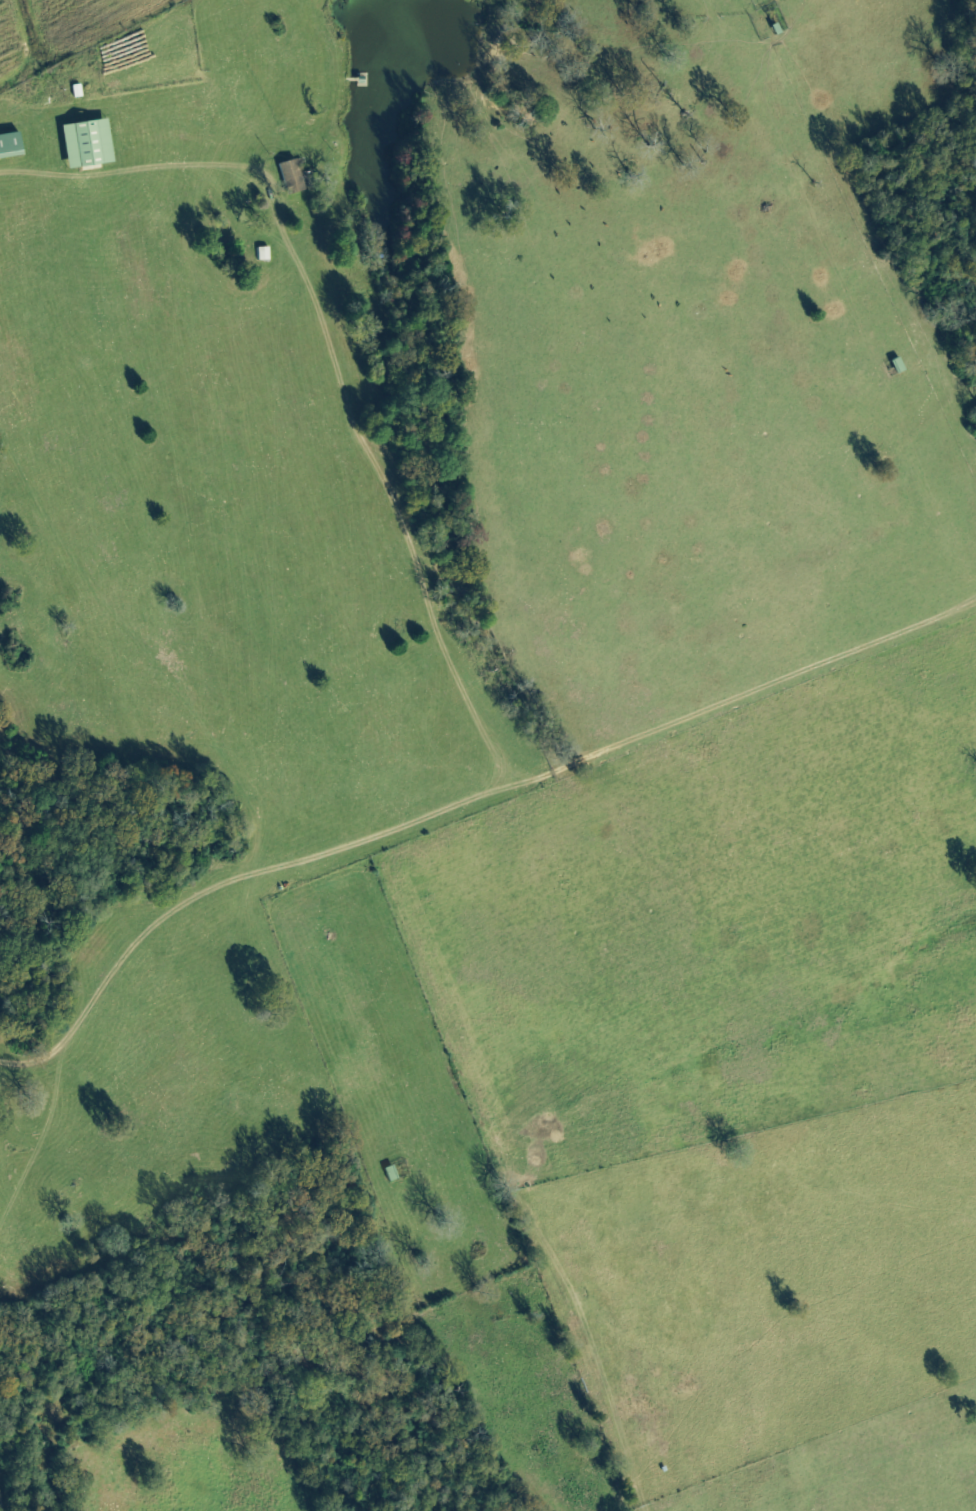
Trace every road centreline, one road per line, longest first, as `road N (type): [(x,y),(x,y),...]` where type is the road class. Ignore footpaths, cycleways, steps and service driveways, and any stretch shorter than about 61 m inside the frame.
road 1 (track): [(806,1510),(774,1291),(735,1211),(710,1011),(650,896),(461,691),(406,571),(356,416),(361,386),(326,306),(306,120),(341,0)]

